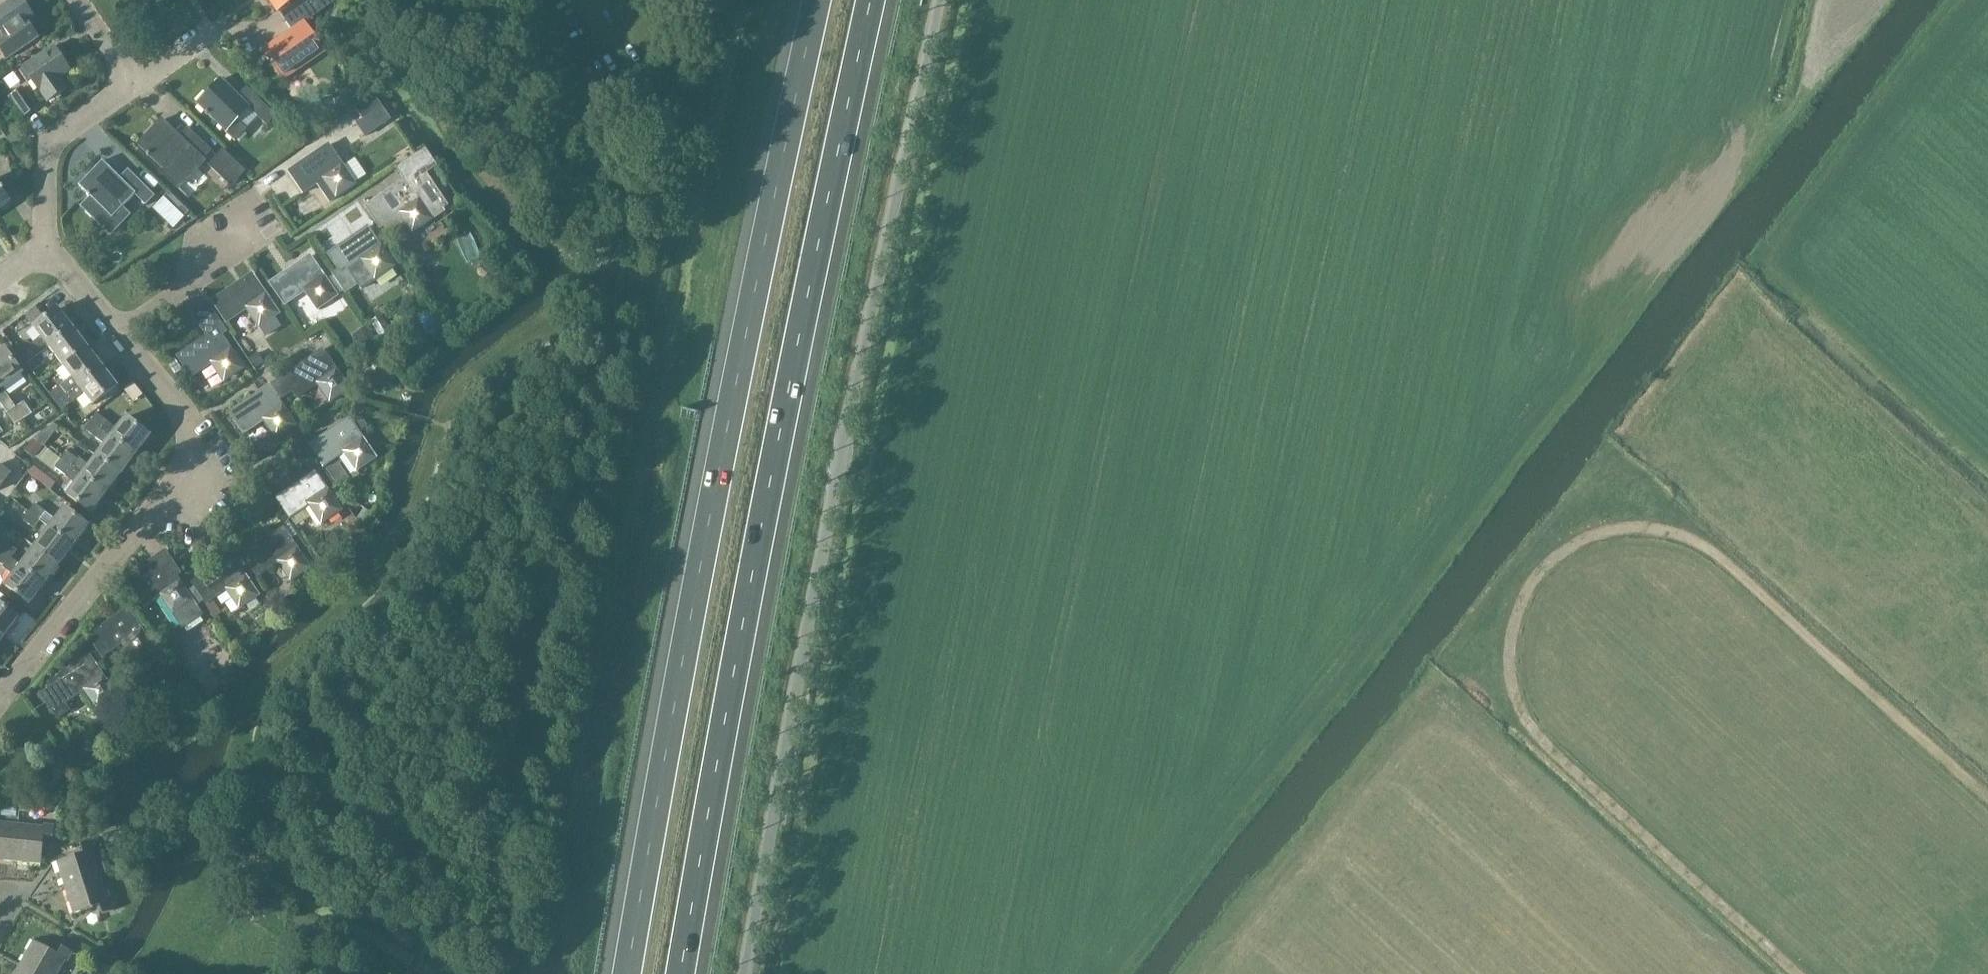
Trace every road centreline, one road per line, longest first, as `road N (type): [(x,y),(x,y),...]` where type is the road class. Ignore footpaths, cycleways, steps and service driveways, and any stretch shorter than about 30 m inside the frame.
road 1 (unclassified): [(746,973),(814,592),(939,0)]
road 2 (motorway): [(682,973),(750,575),(871,0)]
road 3 (motorway): [(815,0),(733,392),(628,973)]
road 4 (track): [(1800,973),(1521,721),(1506,669),(1516,619),(1546,565),(1584,540),(1637,527),(1699,545)]
road 5 (residential): [(0,700),(186,474),(186,428),(114,333)]
road 6 (track): [(1699,545),(1987,803)]
road 7 (residential): [(50,249),(46,146),(129,86)]
road 8 (residential): [(114,333),(268,227)]

